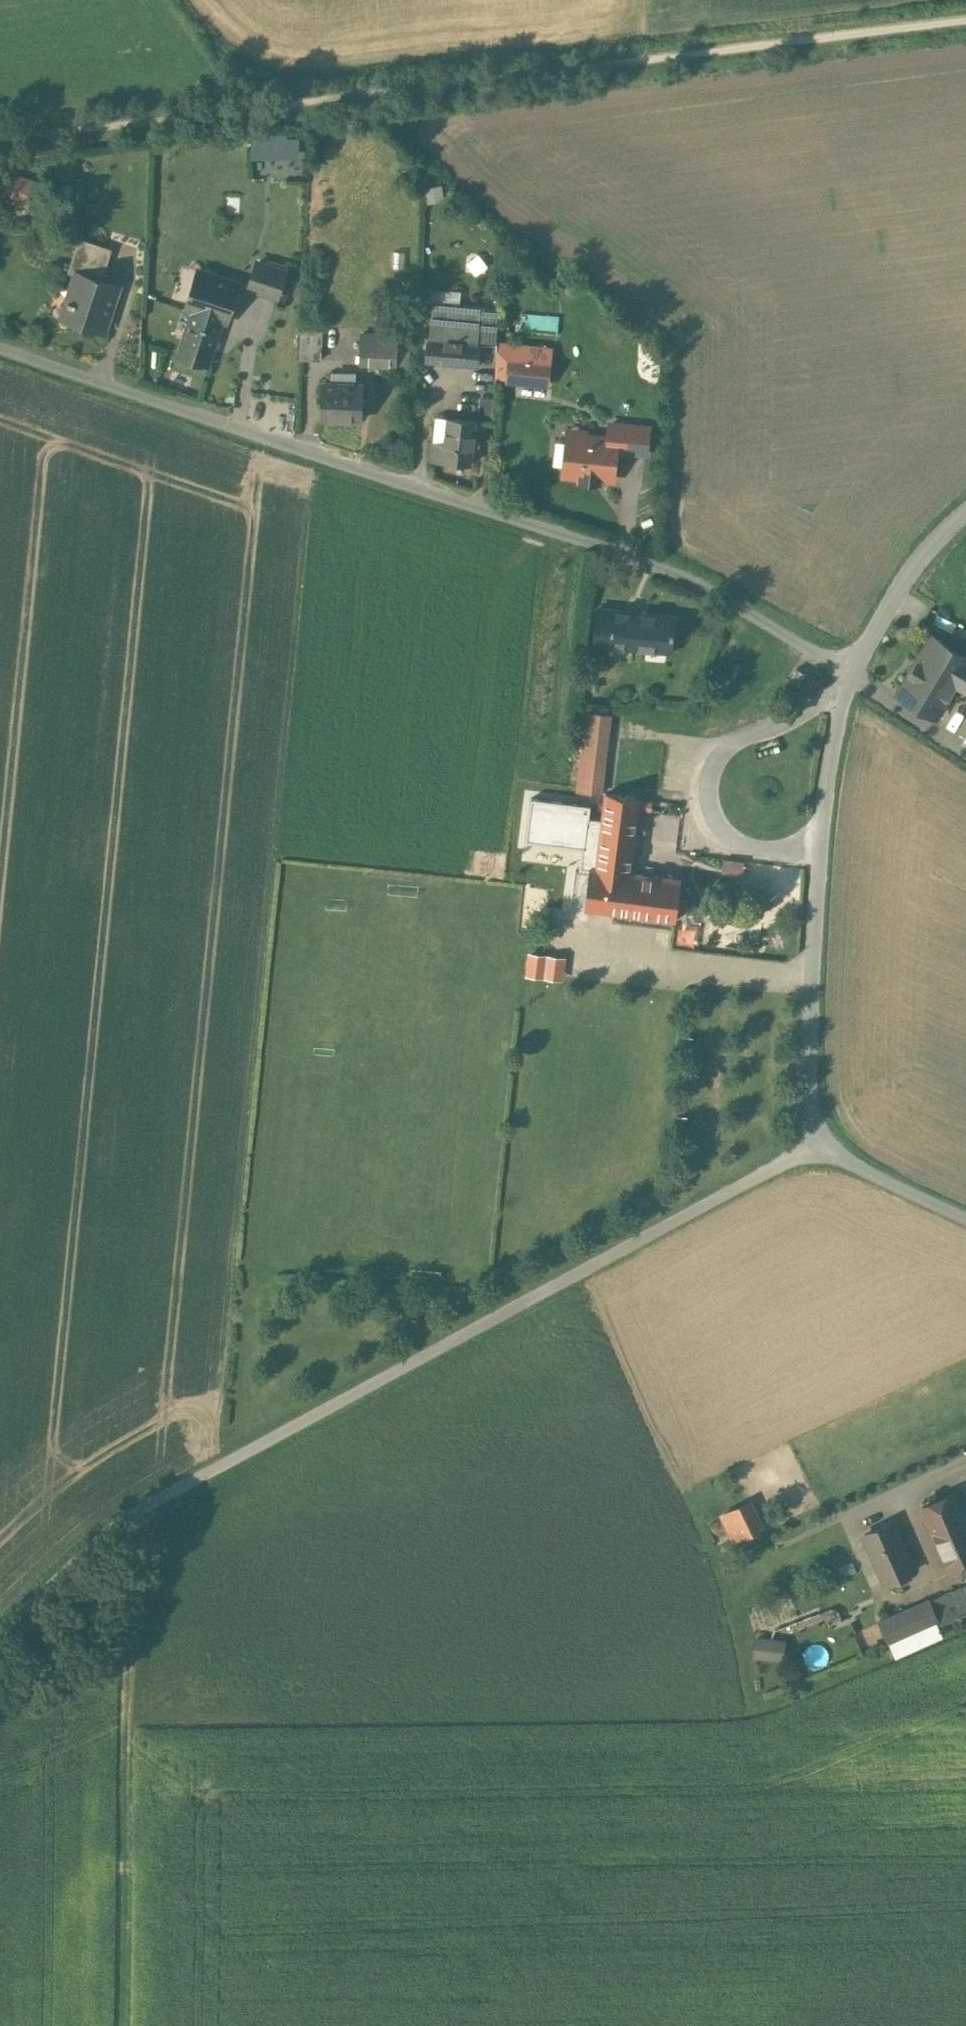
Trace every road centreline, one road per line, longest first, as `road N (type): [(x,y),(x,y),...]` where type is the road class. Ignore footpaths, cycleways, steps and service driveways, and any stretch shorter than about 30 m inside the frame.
road 1 (unclassified): [(823,1146),(157,1499),(0,1635)]
road 2 (unclassified): [(0,346),(649,560),(742,604),(851,678)]
road 3 (track): [(137,1512),(123,1740),(119,2025)]
road 4 (unclassified): [(839,700),(783,729),(739,740),(722,757),(710,790),(718,820),(744,845),(764,852),(821,848)]
road 5 (unclassified): [(823,1146),(810,1098),(821,848)]
road 6 (unclassified): [(851,678),(932,545),(965,515)]
road 7 (unclassified): [(823,1146),(965,1221)]
road 8 (unclassified): [(821,848),(839,700)]

